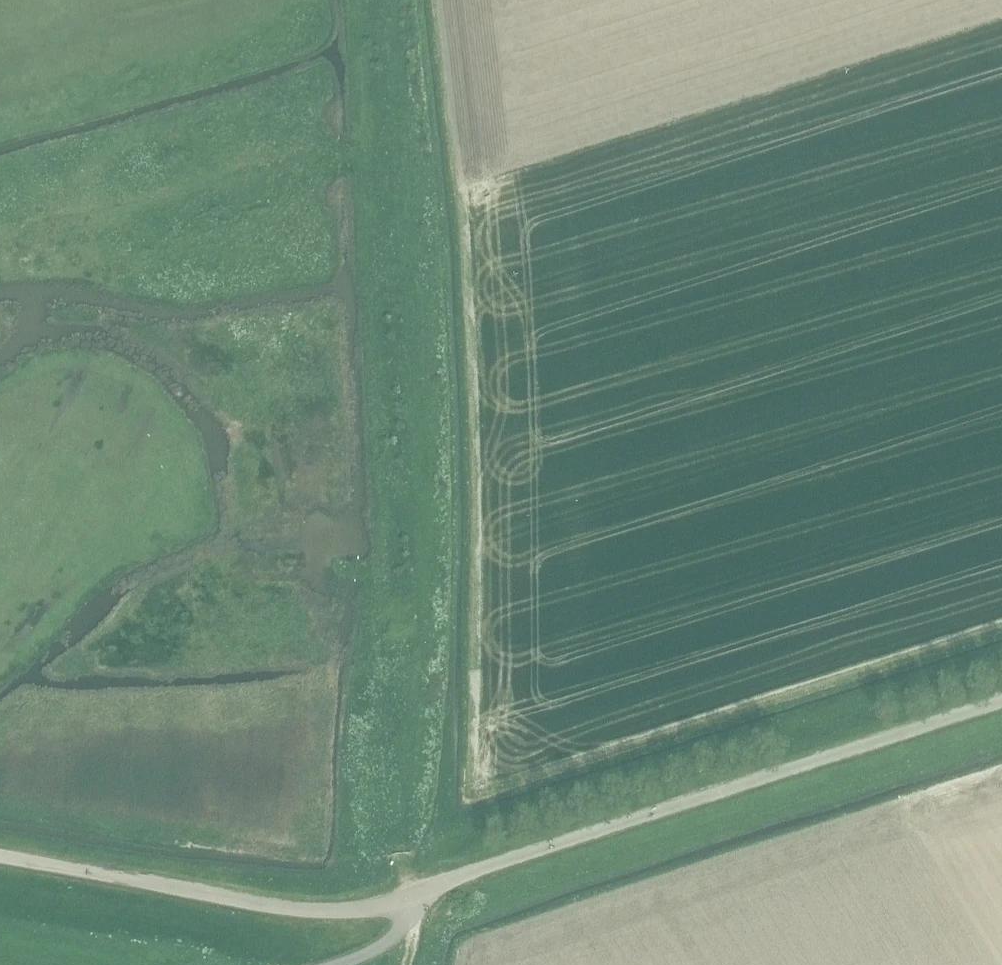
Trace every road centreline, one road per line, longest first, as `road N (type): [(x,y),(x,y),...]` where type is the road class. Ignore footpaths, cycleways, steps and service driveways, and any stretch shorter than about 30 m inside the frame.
road 1 (unclassified): [(1001,702),(367,908),(292,909),(0,857)]
road 2 (track): [(0,934),(173,964)]
road 3 (track): [(412,964),(425,892),(410,882),(406,853)]

